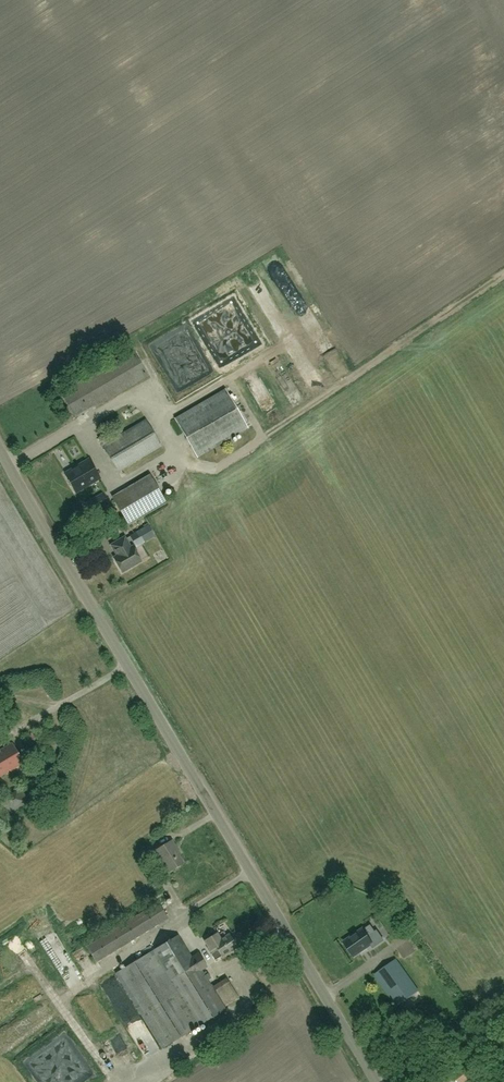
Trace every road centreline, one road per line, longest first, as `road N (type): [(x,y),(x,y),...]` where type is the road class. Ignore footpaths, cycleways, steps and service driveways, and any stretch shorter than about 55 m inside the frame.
road 1 (unclassified): [(376,1081),(0,444)]
road 2 (track): [(113,1081),(246,1008)]

